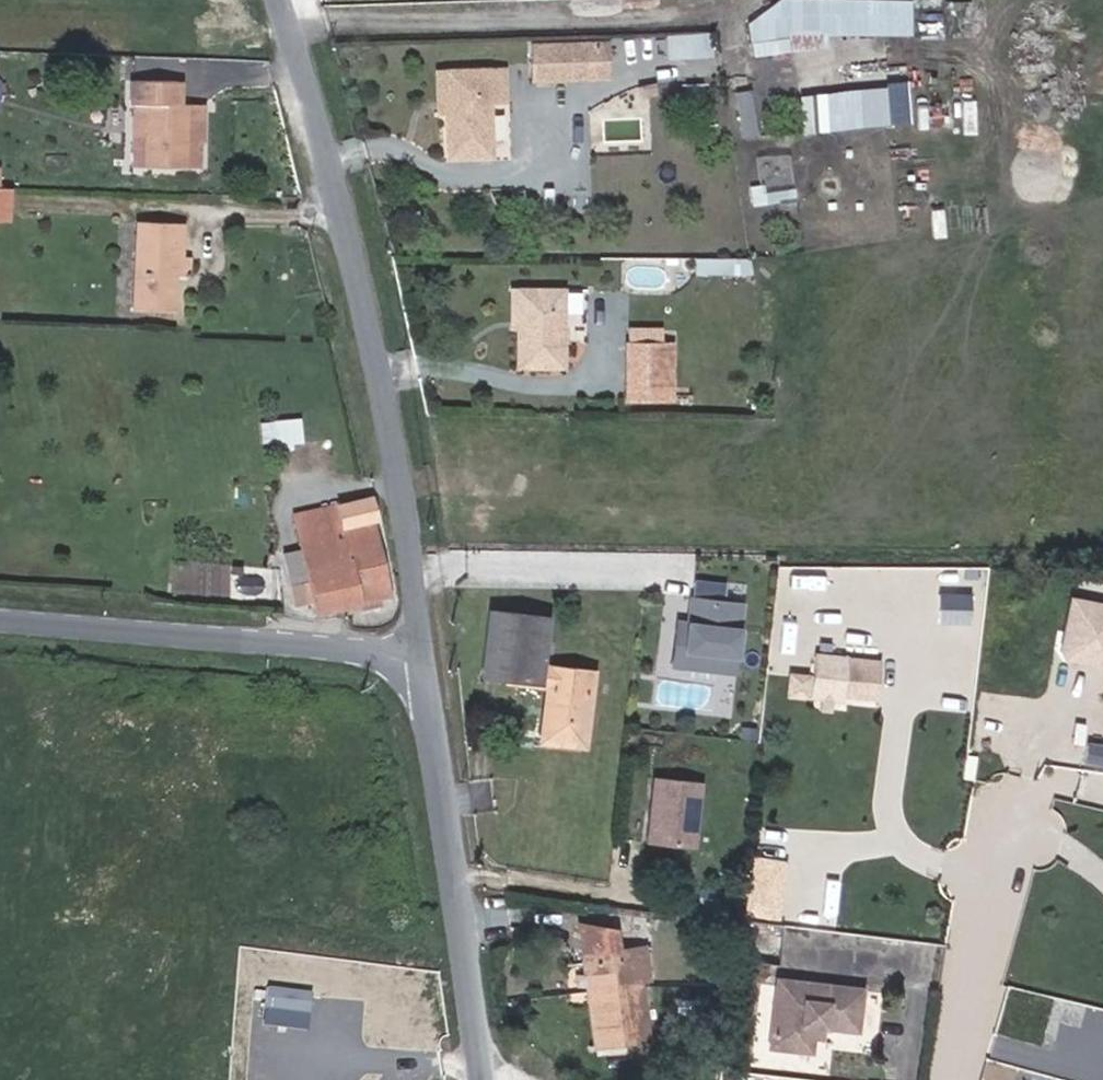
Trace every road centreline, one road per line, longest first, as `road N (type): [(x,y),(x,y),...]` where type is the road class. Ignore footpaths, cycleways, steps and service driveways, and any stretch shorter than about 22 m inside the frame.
road 1 (residential): [(422,663),(382,395),(341,217),(277,0)]
road 2 (residential): [(422,663),(287,643),(0,620)]
road 3 (residential): [(481,1079),(422,663)]

